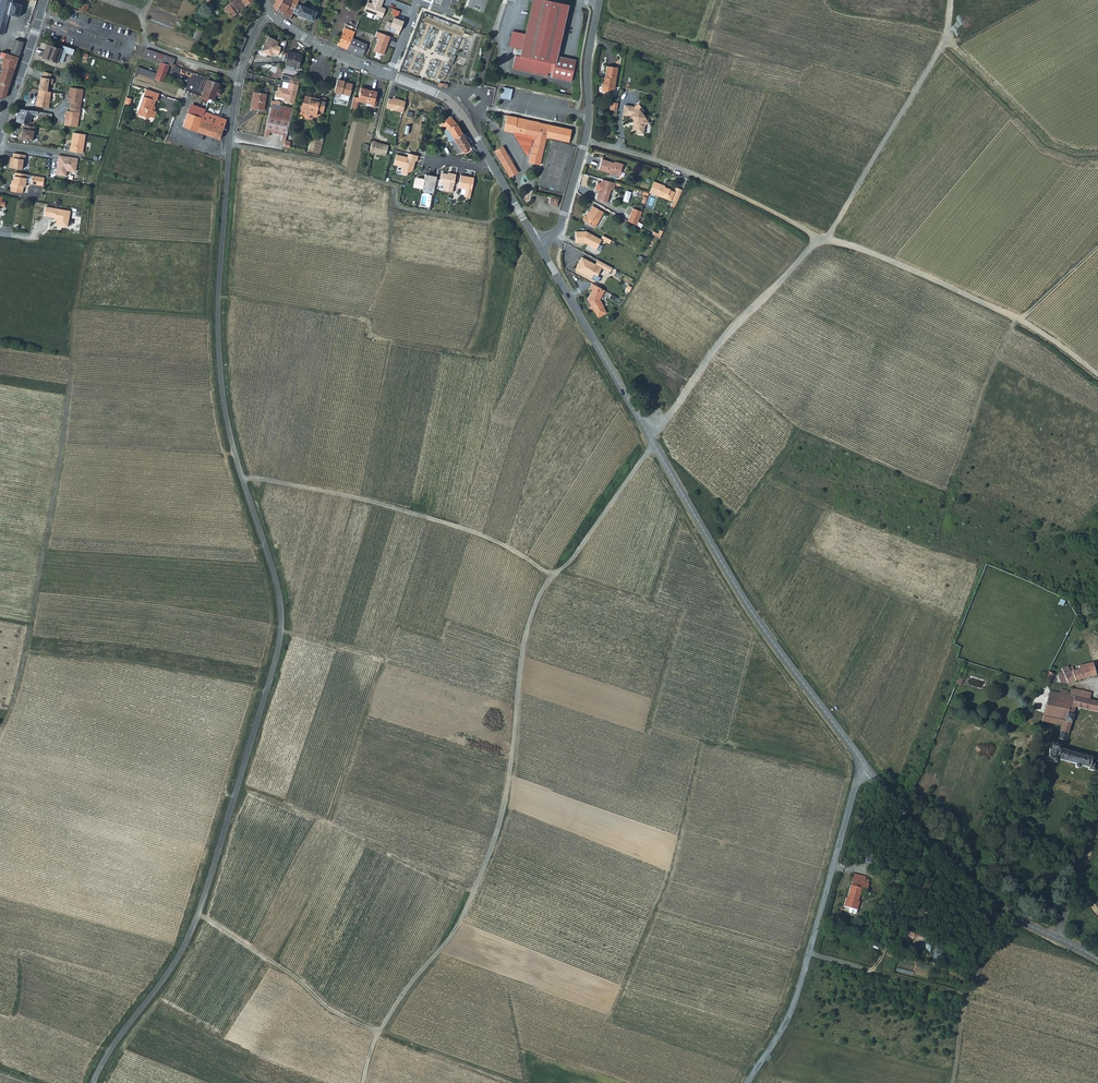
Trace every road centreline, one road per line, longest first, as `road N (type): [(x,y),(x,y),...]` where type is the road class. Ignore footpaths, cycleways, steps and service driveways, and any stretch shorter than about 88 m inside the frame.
road 1 (unclassified): [(271,12),(239,76),(217,317),(224,406),(276,582),(279,644),(191,934),(94,1082)]
road 2 (track): [(655,447),(550,577),(535,609),(500,822),(476,890),(463,920),(392,1009),(364,1082)]
road 3 (tertiary): [(538,245),(752,613),(868,769)]
road 4 (track): [(88,239),(43,555),(0,728)]
road 5 (unclassified): [(868,769),(790,1016),(751,1082)]
road 6 (track): [(229,144),(318,159),(397,187),(402,207),(481,222),(490,221),(499,177)]
road 7 (track): [(550,577),(512,549),(462,528),(363,499),(242,479)]
road 8 (track): [(1097,374),(1018,321),(823,240)]
road 9 (track): [(146,41),(96,179),(88,239),(0,232)]
road 10 (tertiary): [(271,12),(321,48),(437,93),(491,163)]
road 11 (track): [(823,240),(931,64),(950,0)]
road 12 (track): [(649,437),(668,421),(721,341),(823,240)]
road 13 (tertiary): [(868,769),(973,886),(1058,940)]
road 14 (track): [(810,955),(967,997),(952,1082)]
road 15 (track): [(378,1034),(324,1007),(300,981),(200,914)]
road 16 (track): [(823,240),(694,176)]
road 17 (unclassified): [(586,141),(599,0)]
road 18 (unclassified): [(1058,940),(1097,818)]

